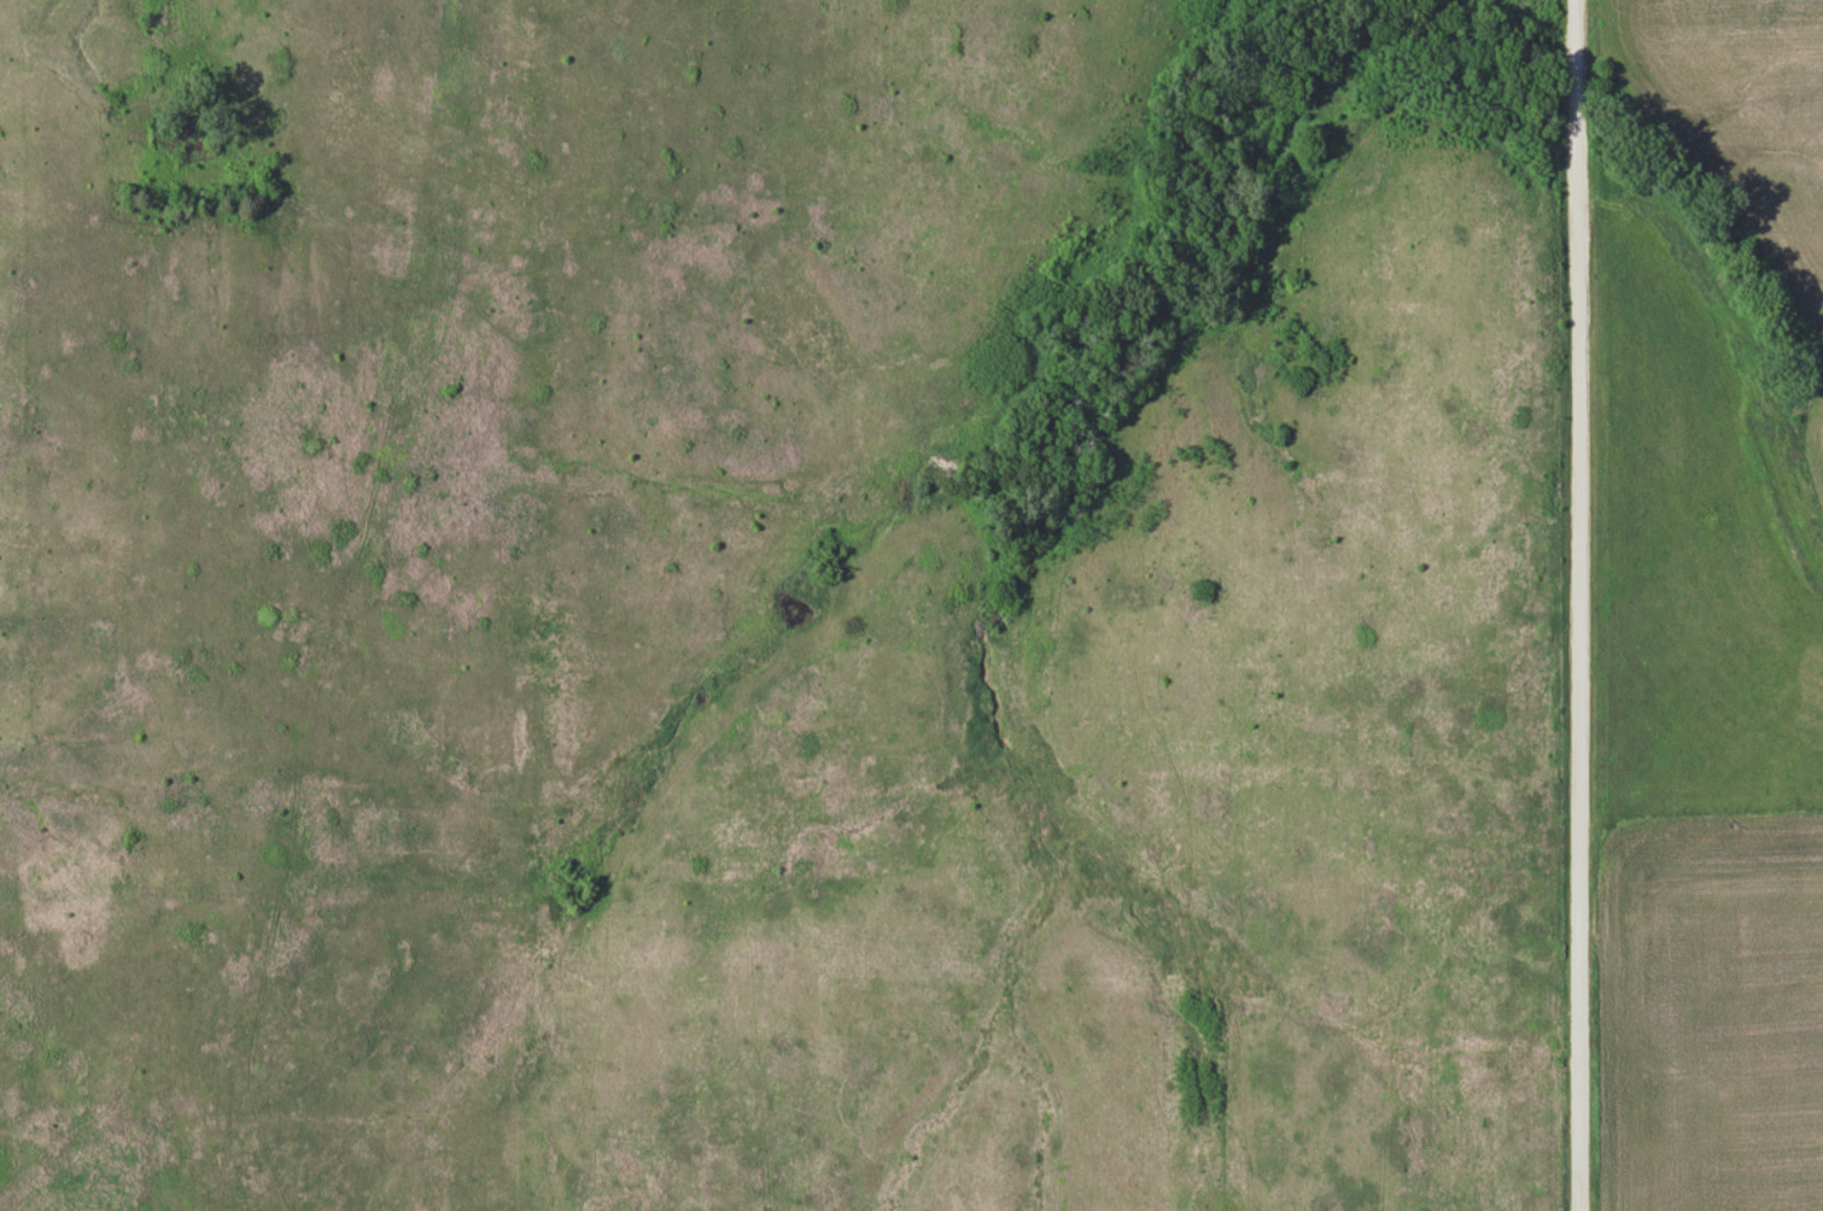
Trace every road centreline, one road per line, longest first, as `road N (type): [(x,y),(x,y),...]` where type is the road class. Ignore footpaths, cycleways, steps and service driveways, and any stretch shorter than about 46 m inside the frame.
road 1 (residential): [(1576,1210),(1574,0)]

